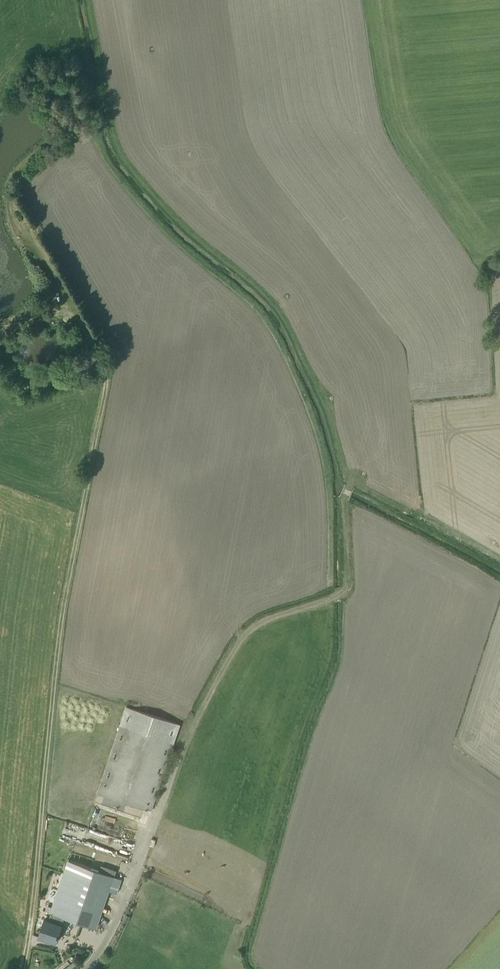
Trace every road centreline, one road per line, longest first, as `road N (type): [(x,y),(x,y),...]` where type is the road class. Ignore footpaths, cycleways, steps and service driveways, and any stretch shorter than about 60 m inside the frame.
road 1 (track): [(23,968),(62,609),(105,374),(67,311),(0,329)]
road 2 (track): [(190,729),(240,639),(346,587),(350,485)]
road 3 (track): [(67,311),(13,222),(14,174),(49,140),(47,119),(23,87)]

